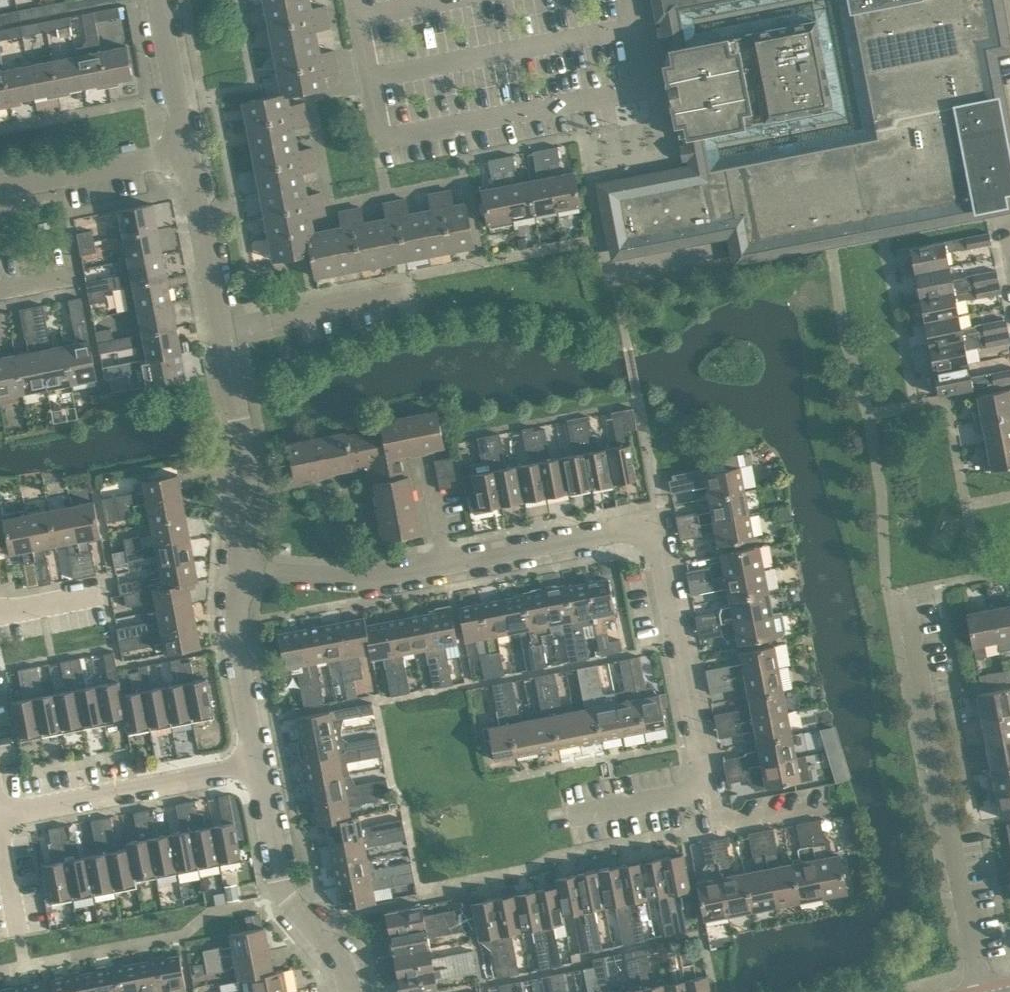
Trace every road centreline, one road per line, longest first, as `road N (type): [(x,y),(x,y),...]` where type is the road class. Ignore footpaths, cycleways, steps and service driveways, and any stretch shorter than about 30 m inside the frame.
road 1 (residential): [(715,824),(656,522),(357,578),(242,567)]
road 2 (residential): [(988,991),(907,602)]
road 3 (residential): [(0,811),(259,762)]
road 4 (residential): [(352,991),(346,965),(284,894),(259,762)]
road 5 (residential): [(242,567),(251,459),(226,330)]
road 6 (residential): [(259,762),(236,640),(242,567)]
road 7 (residential): [(0,187),(189,151)]
road 8 (residential): [(226,330),(410,294)]
road 9 (residential): [(189,151),(226,330)]
road 10 (residential): [(161,0),(189,151)]

